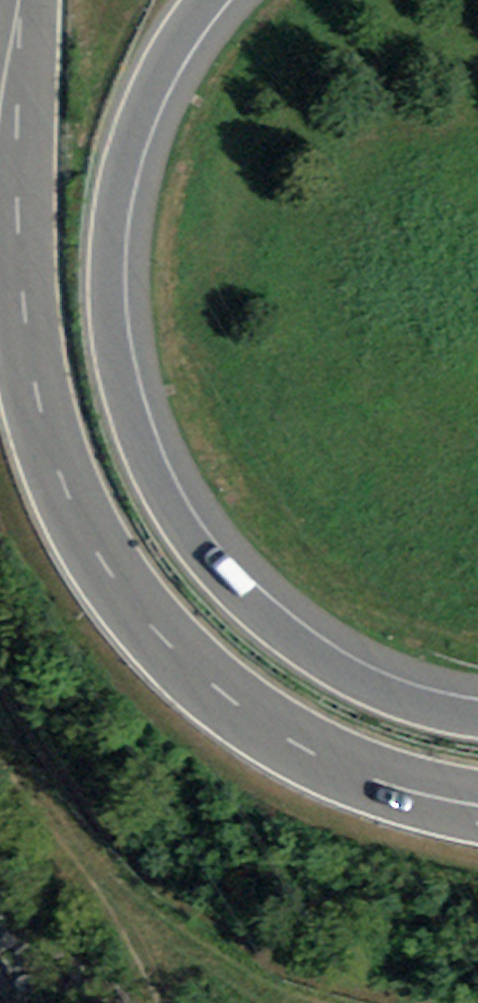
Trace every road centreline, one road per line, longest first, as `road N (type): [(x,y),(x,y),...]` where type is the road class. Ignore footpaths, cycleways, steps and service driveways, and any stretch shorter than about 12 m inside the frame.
road 1 (motorway): [(477,721),(413,707),(362,685),(263,617),(173,513),(134,429),(107,296),(118,182),(153,84),(206,0)]
road 2 (motorway): [(38,0),(23,278),(34,384),(63,485),(118,585),(154,630),(277,734),(342,766)]
road 3 (track): [(0,724),(160,1002)]
road 4 (motorway): [(342,766),(384,802),(477,825)]
road 5 (motorway): [(342,766),(394,768),(477,788)]

